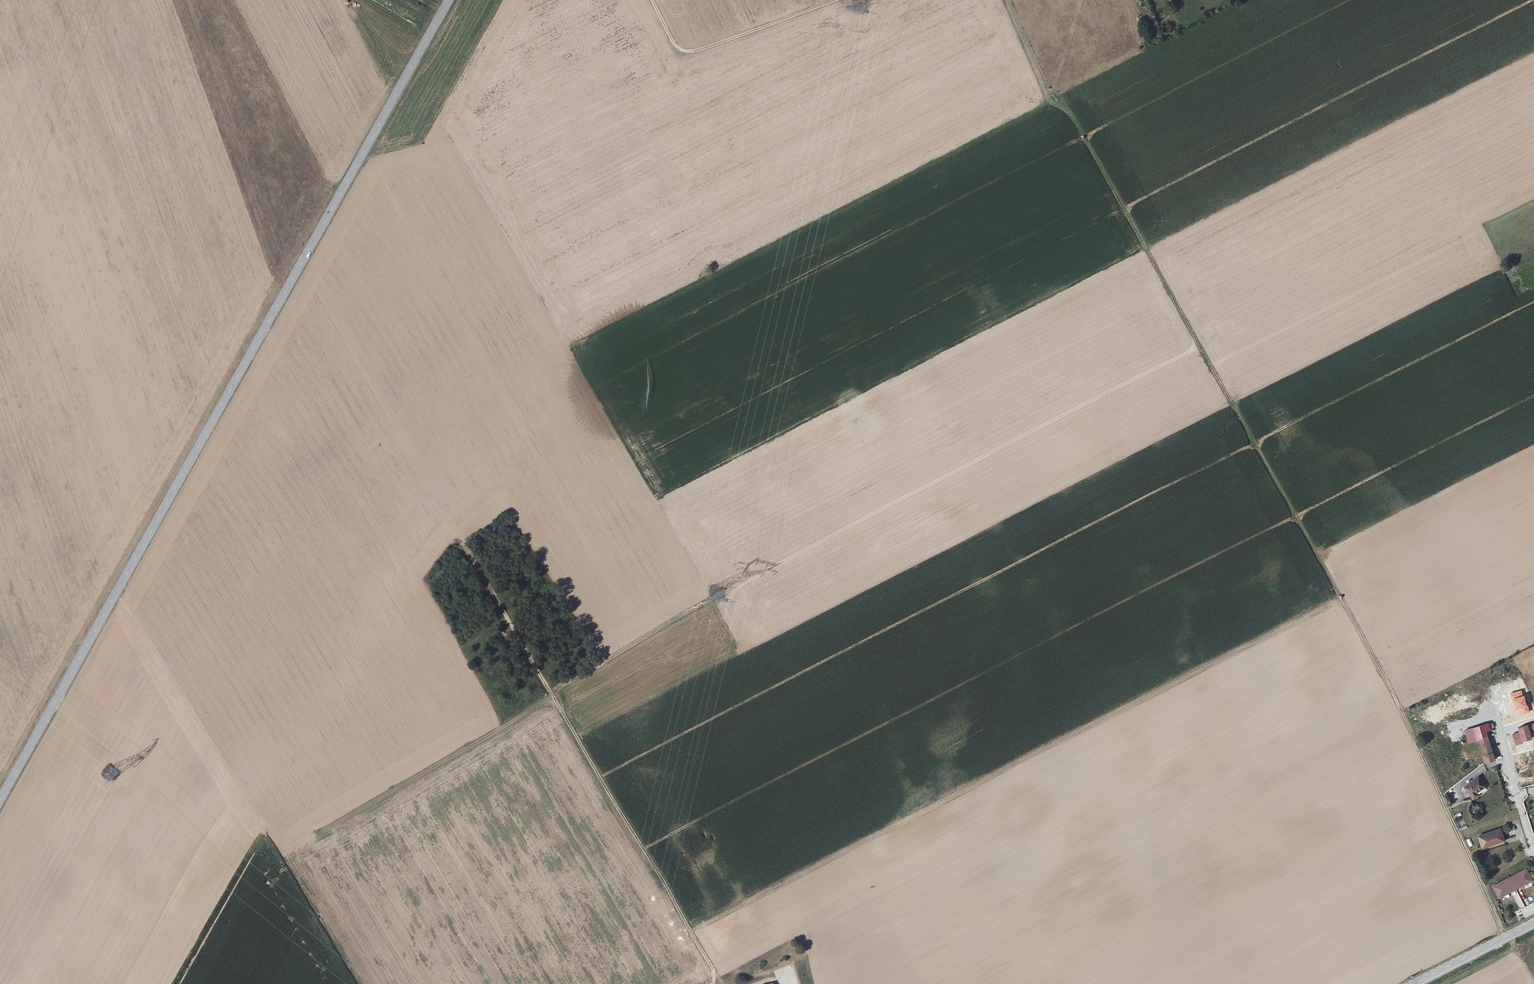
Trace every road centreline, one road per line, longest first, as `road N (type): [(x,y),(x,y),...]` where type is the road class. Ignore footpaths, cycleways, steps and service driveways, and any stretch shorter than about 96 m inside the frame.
road 1 (track): [(1008,0),(1049,100),(1073,118),(1368,647),(1506,936)]
road 2 (primary): [(0,800),(449,0)]
road 3 (track): [(457,539),(662,879),(715,971),(714,983)]
road 4 (track): [(652,0),(675,45),(691,51),(836,0)]
road 5 (secondary): [(1533,922),(1412,983)]
road 6 (residential): [(1498,722),(1533,852)]

